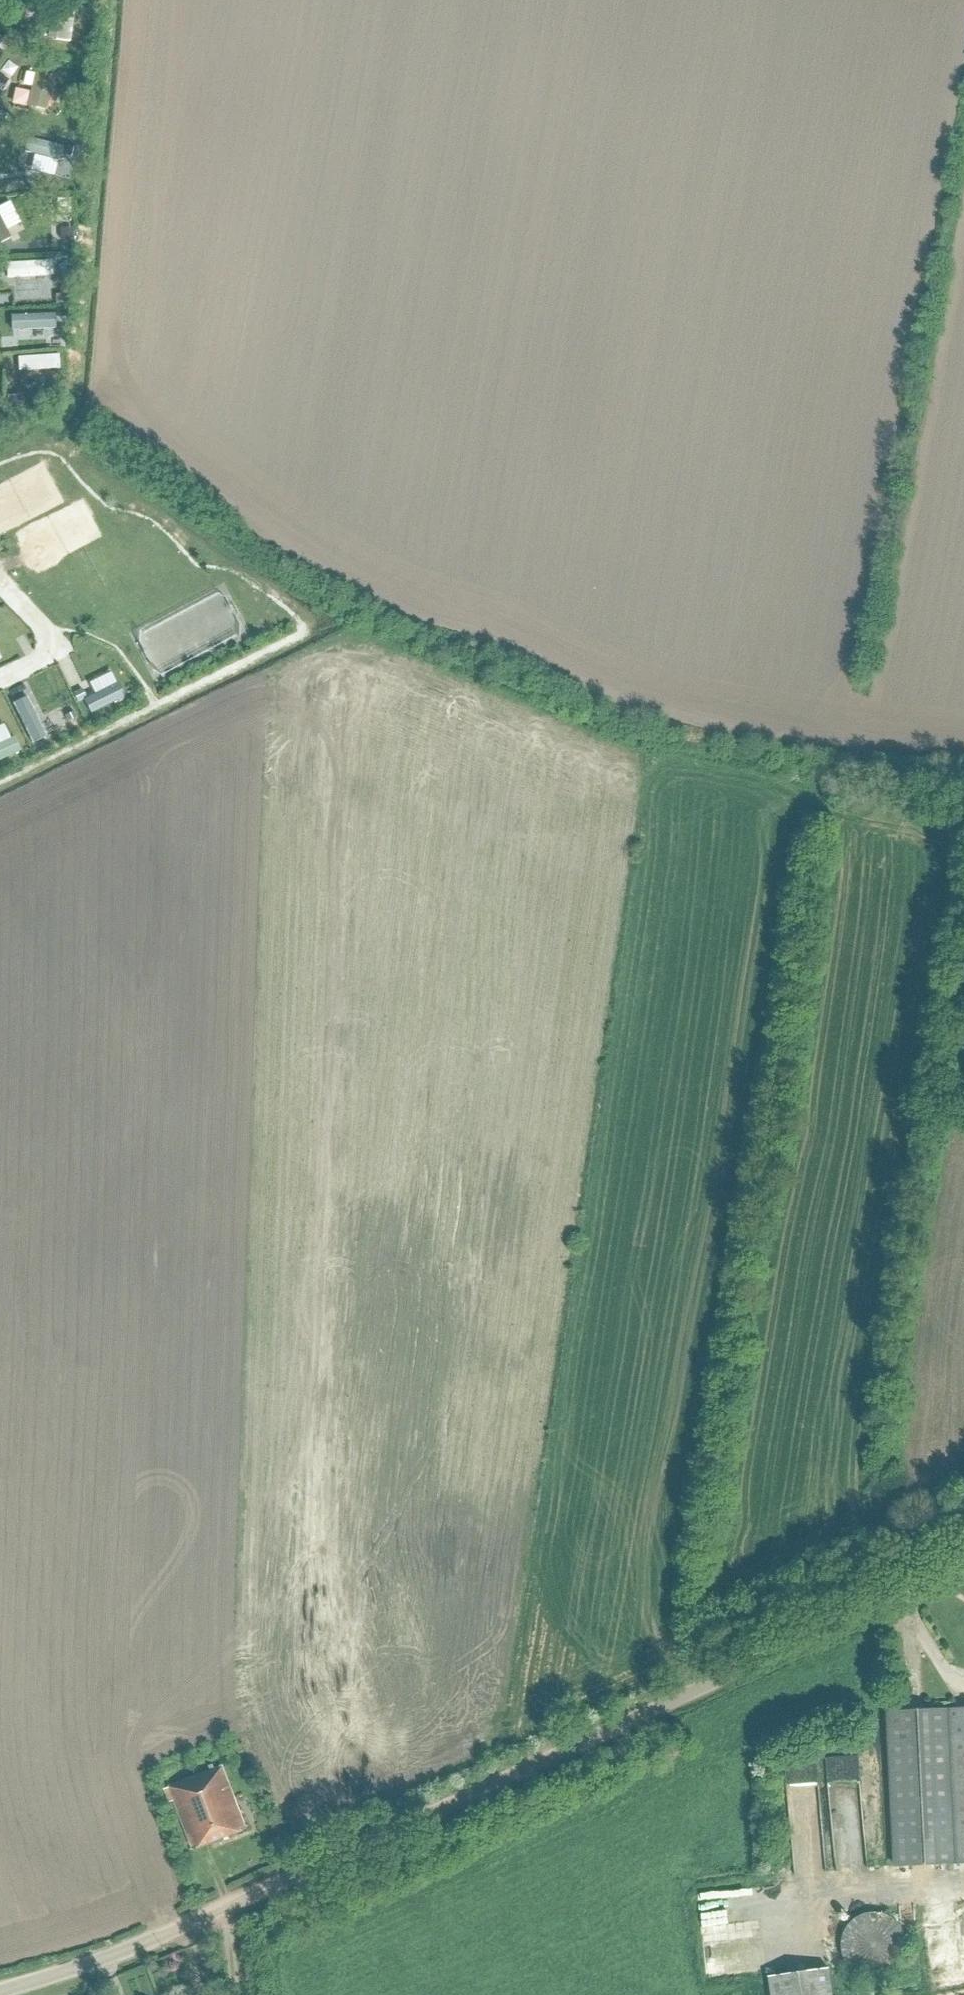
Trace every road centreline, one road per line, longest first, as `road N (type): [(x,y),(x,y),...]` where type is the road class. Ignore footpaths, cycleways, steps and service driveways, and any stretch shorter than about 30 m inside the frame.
road 1 (tertiary): [(0,1990),(152,1939),(963,1565)]

